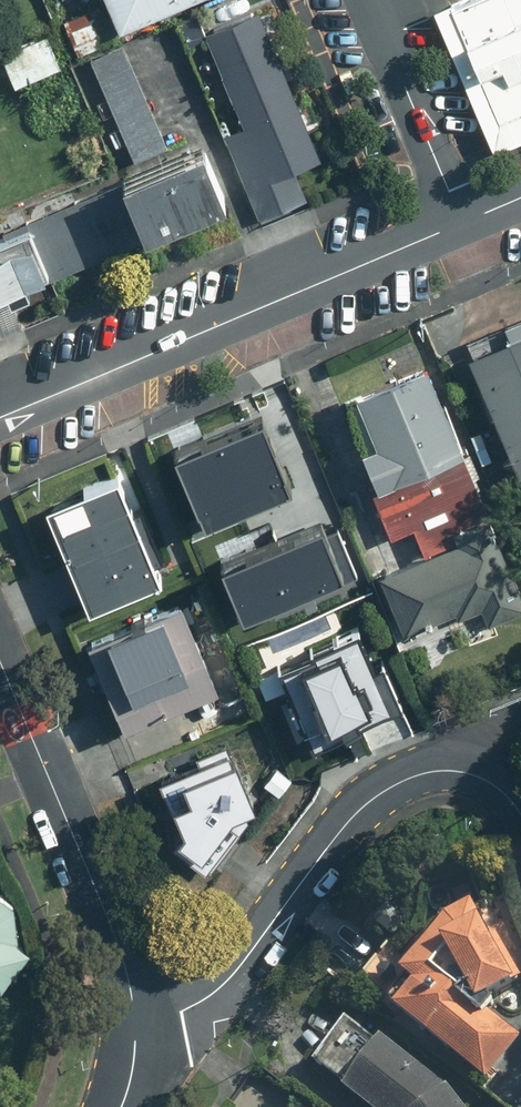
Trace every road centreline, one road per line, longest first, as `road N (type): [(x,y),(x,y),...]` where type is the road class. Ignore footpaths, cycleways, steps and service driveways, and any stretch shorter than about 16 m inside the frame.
road 1 (residential): [(0,417),(465,222)]
road 2 (residential): [(141,1019),(181,1013),(229,983),(328,847),(389,785),(459,772),(507,792),(520,809)]
road 3 (residential): [(0,660),(135,983),(141,1019)]
road 4 (unclassified): [(465,222),(370,0)]

